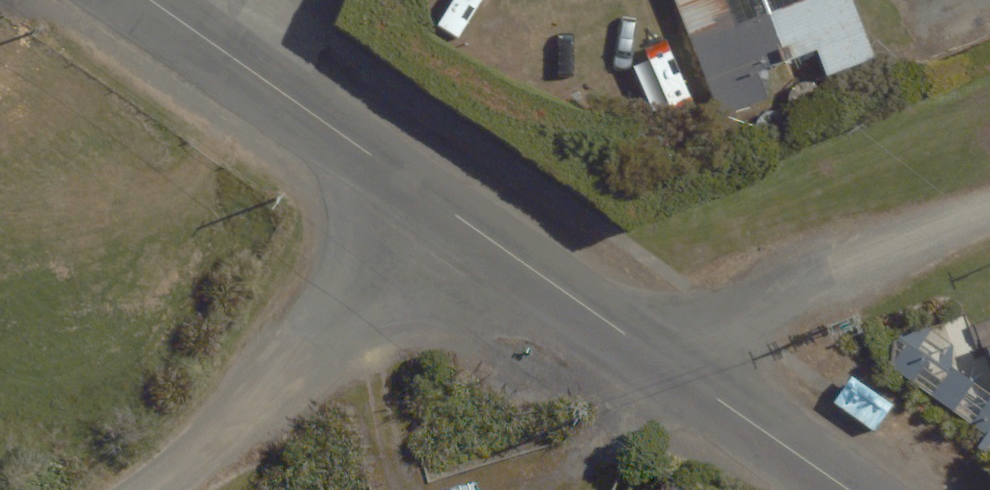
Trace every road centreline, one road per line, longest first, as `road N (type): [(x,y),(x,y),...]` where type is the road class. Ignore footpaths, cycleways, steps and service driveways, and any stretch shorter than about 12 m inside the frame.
road 1 (residential): [(420,189),(301,353),(149,489)]
road 2 (residential): [(650,355),(989,226)]
road 3 (residential): [(146,0),(420,189)]
road 4 (residential): [(420,189),(650,355)]
road 5 (residential): [(650,355),(844,489)]

